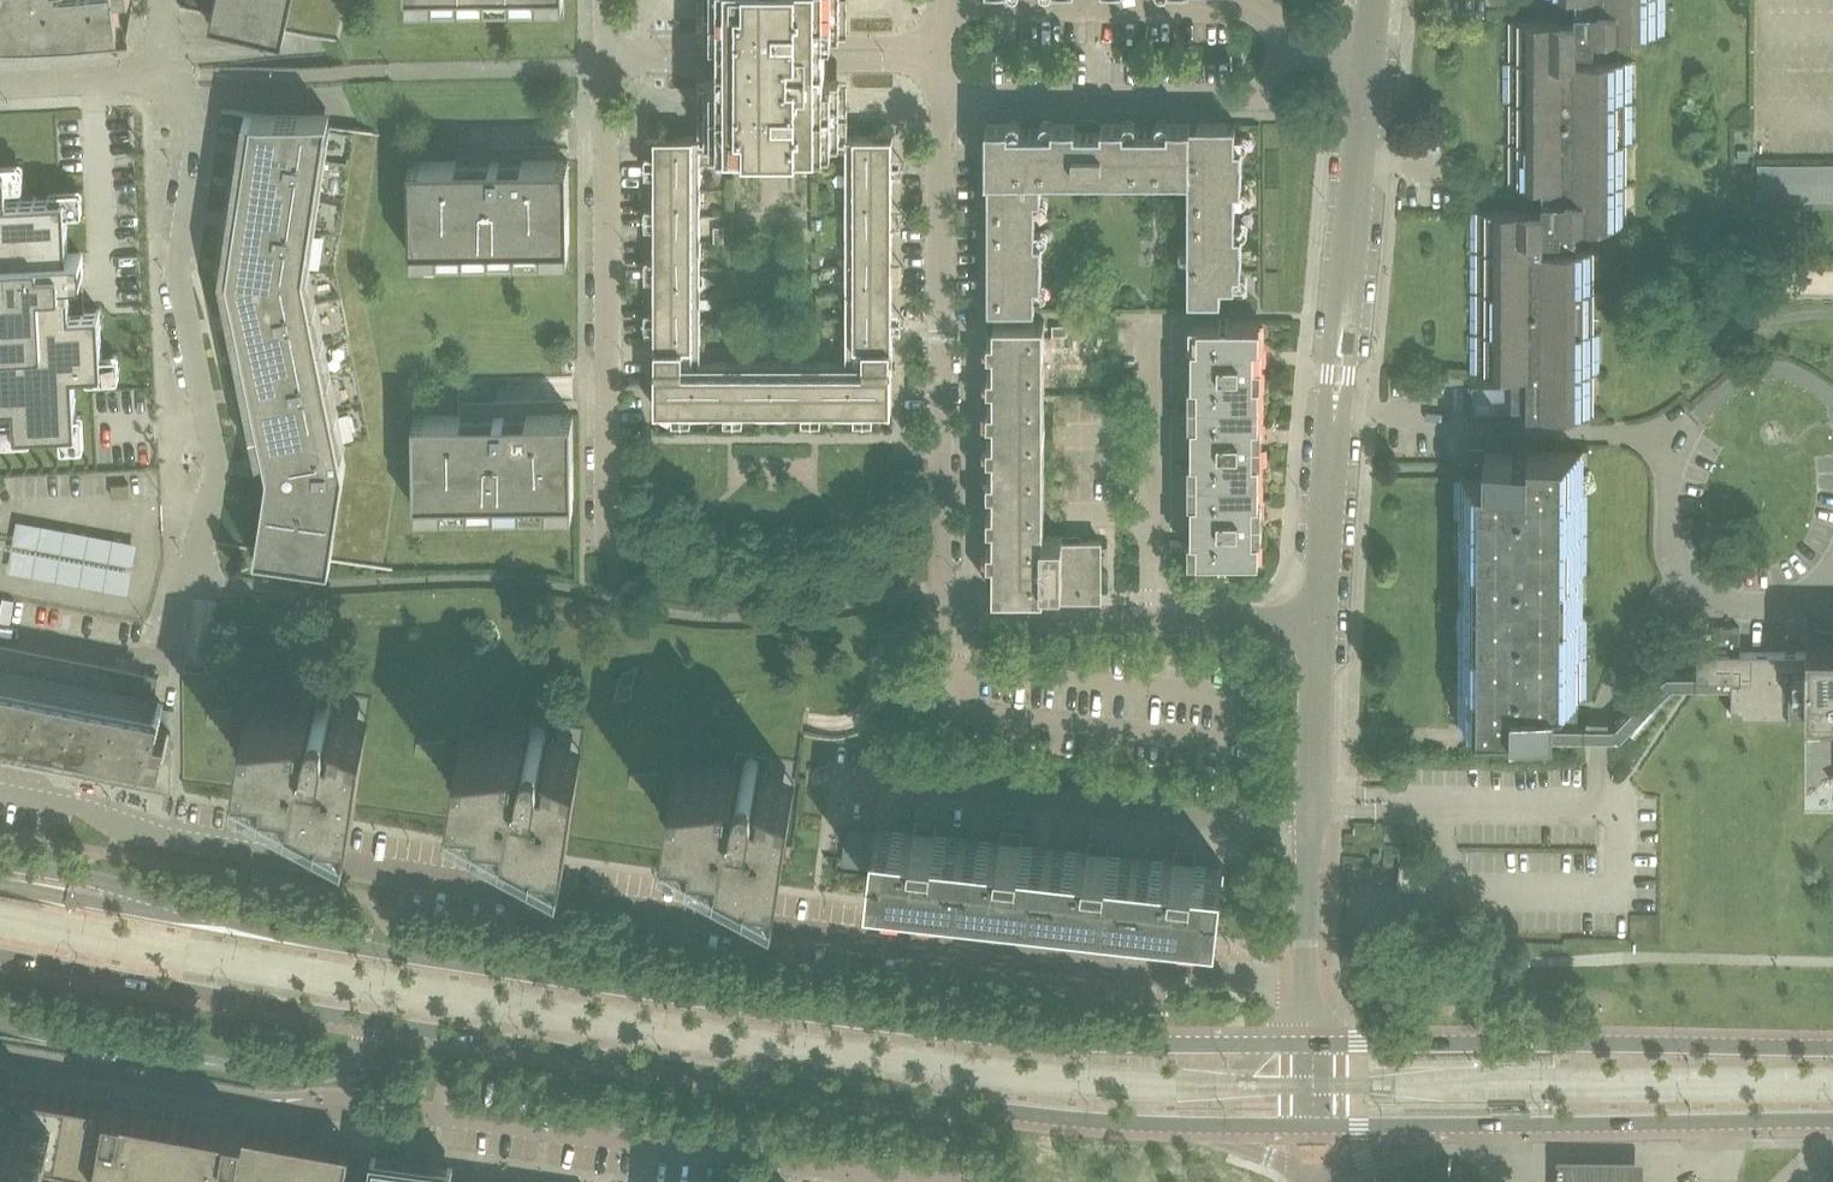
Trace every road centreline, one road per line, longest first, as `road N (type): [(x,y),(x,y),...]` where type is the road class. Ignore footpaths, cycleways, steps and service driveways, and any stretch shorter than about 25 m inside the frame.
road 1 (secondary): [(1312,1043),(1049,1041),(802,1012),(264,930),(0,861)]
road 2 (secondary): [(0,957),(815,1087),(1067,1118),(1207,1125)]
road 3 (residential): [(1318,621),(973,620),(947,603),(941,580),(943,102)]
road 4 (residential): [(1318,621),(1369,55)]
road 5 (secondary): [(1832,1047),(1312,1043)]
road 6 (residential): [(199,579),(220,463),(182,272),(197,151),(162,76)]
road 7 (residential): [(607,547),(606,51)]
road 8 (residential): [(1313,824),(839,776)]
road 9 (secondary): [(1455,1124),(1832,1120)]
road 10 (residential): [(943,102),(1238,103),(1266,93),(1283,53)]
road 11 (residential): [(1283,53),(1266,21),(1236,11),(945,10)]
road 12 (residential): [(898,53),(887,44),(832,43),(674,43),(650,51)]
road 13 (residential): [(650,51),(672,60),(887,60),(898,53)]
road 14 (residential): [(1312,1043),(1313,824)]
road 15 (residential): [(1313,824),(1318,621)]
road 16 (residential): [(0,84),(162,76)]
road 17 (residential): [(1313,1177),(1455,1124)]
road 18 (secondary): [(1312,1125),(1455,1124)]

